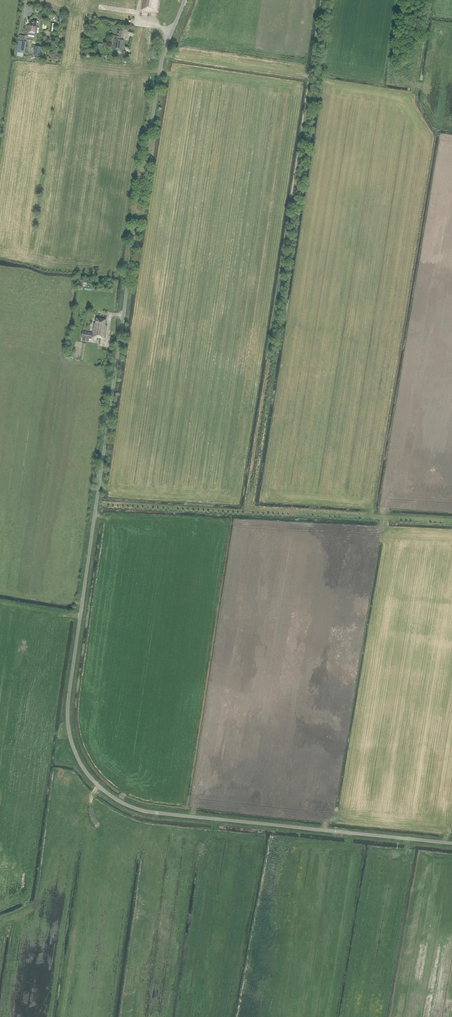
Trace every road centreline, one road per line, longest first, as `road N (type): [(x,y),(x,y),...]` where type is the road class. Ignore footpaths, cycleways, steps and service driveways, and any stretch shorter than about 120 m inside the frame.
road 1 (unclassified): [(451,843),(135,809),(97,784),(74,747),(68,702),(158,79),(185,0)]

